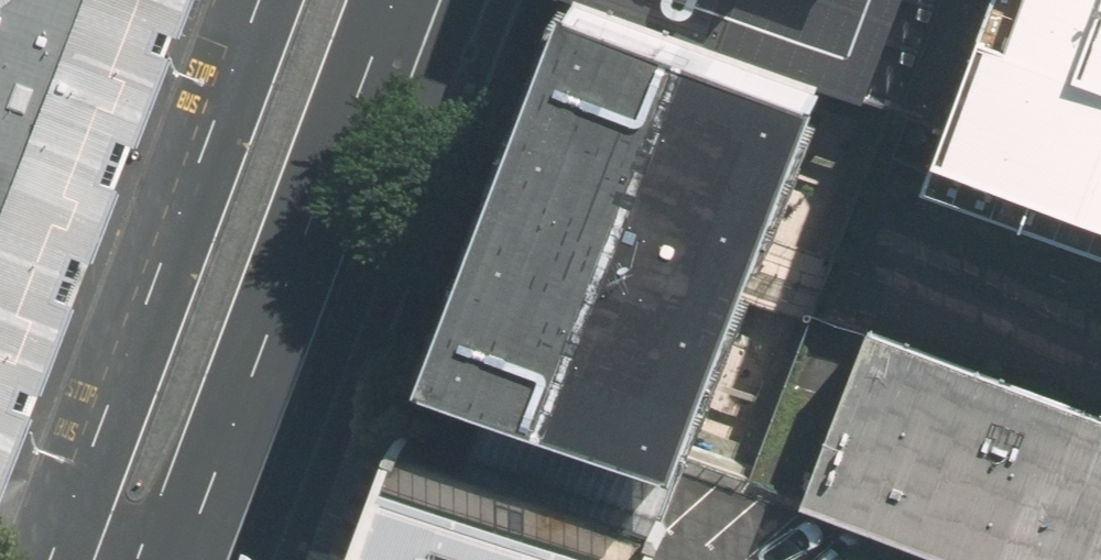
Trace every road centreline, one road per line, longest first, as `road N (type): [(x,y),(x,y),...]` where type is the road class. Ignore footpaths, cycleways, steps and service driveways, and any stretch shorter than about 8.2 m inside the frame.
road 1 (secondary): [(394,0),(249,384),(214,454),(174,505),(104,559)]
road 2 (secondary): [(103,559),(127,357),(252,0)]

